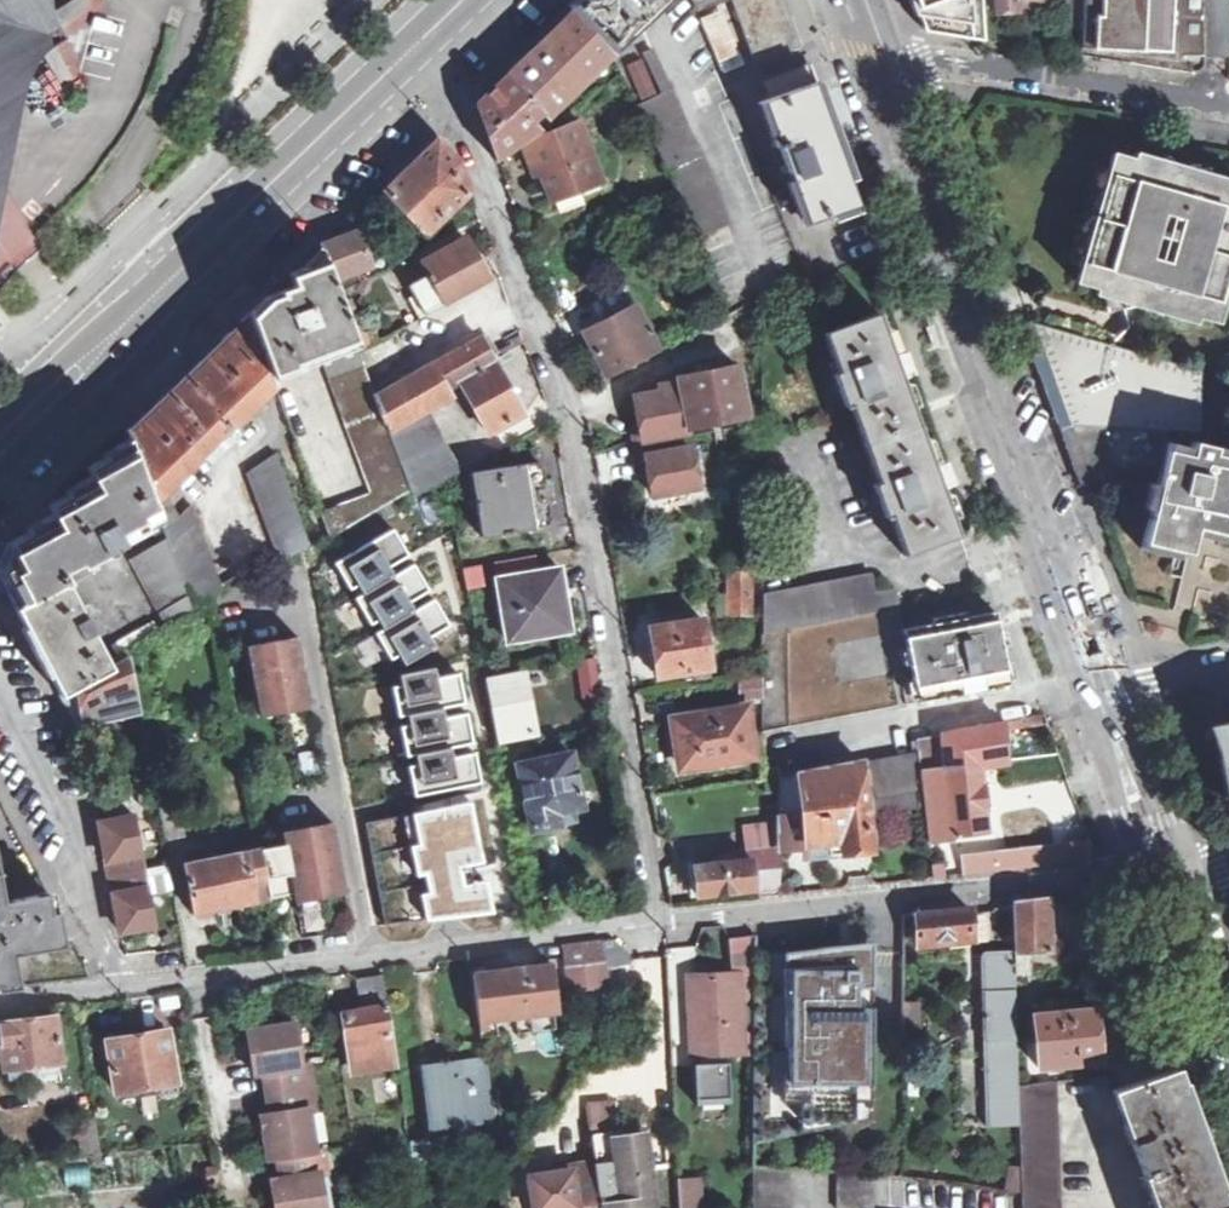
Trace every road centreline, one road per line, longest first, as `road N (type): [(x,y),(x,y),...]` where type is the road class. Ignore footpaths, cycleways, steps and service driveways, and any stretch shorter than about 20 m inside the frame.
road 1 (residential): [(1159,868),(1095,869),(113,989)]
road 2 (residential): [(852,52),(1088,686)]
road 3 (secondary): [(0,457),(469,0)]
road 4 (residential): [(852,52),(1228,109)]
road 5 (residential): [(0,686),(82,856),(113,989)]
road 6 (residential): [(1228,1071),(1159,868)]
road 7 (residential): [(1159,868),(1088,686)]
road 8 (residential): [(1228,658),(1088,686)]

